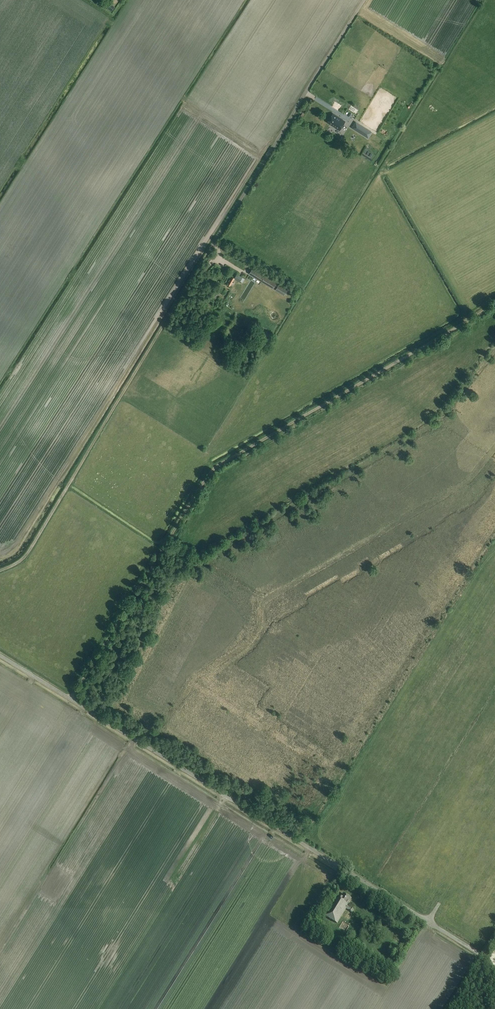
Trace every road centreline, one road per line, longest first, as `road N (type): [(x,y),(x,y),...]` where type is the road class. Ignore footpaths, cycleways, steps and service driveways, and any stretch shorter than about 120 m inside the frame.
road 1 (track): [(494,304),(215,468),(71,699)]
road 2 (unclassified): [(481,955),(0,656)]
road 3 (track): [(364,0),(217,237),(218,255),(235,267)]

